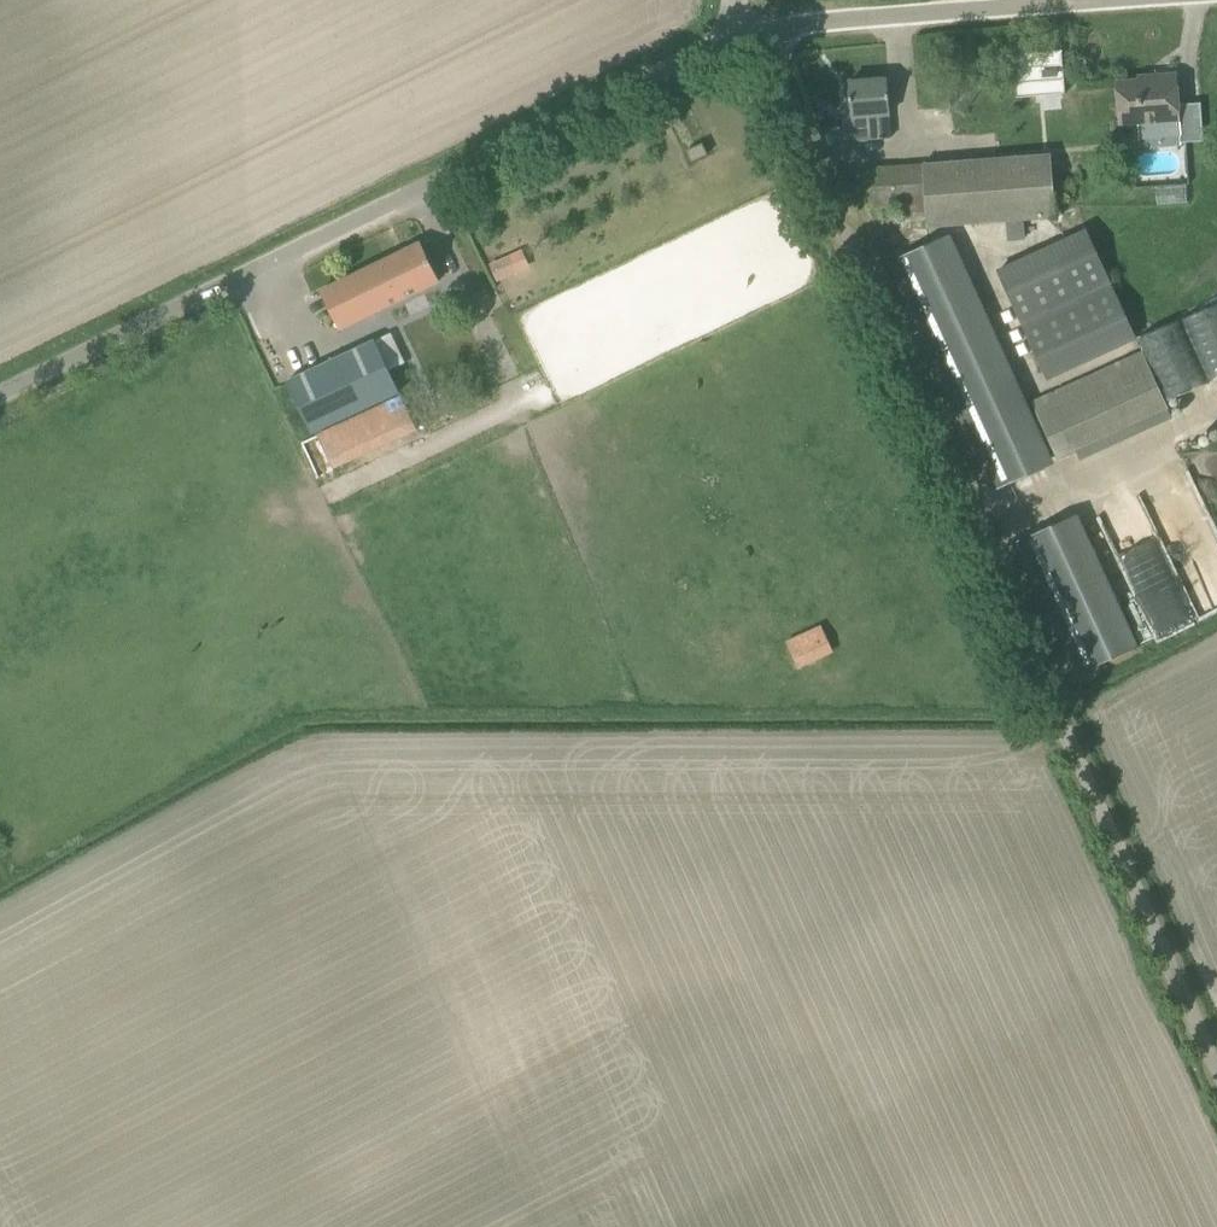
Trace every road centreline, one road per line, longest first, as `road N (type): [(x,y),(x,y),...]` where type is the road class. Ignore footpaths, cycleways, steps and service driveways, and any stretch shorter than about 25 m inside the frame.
road 1 (unclassified): [(1216,1073),(751,30)]
road 2 (unclassified): [(0,397),(751,30)]
road 3 (unclassified): [(751,30),(1117,0)]

